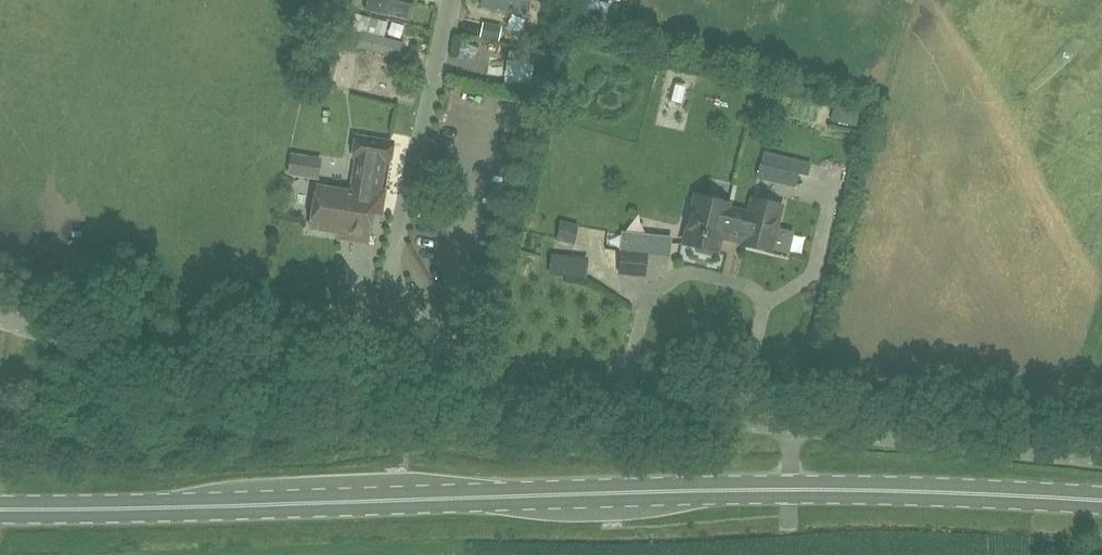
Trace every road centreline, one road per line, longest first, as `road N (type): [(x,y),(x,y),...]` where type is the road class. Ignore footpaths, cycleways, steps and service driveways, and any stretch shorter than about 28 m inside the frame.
road 1 (primary): [(788,490),(0,510)]
road 2 (unclassified): [(793,425),(198,363),(20,323)]
road 3 (primary): [(1101,500),(788,490)]
road 4 (unclassified): [(1101,455),(793,425)]
road 5 (unclassified): [(0,475),(20,323)]

